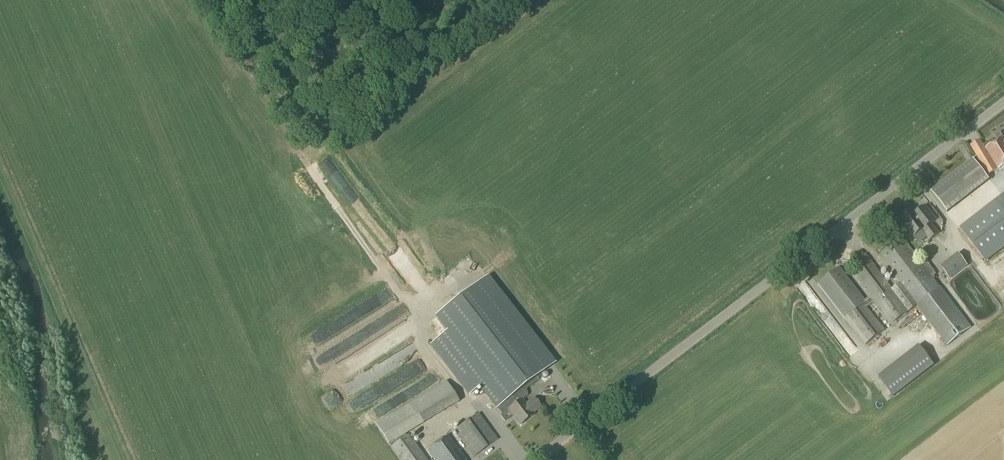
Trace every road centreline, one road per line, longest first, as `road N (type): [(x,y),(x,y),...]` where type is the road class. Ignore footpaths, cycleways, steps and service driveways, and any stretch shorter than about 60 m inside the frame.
road 1 (unclassified): [(537,459),(1003,104)]
road 2 (track): [(120,459),(0,177)]

